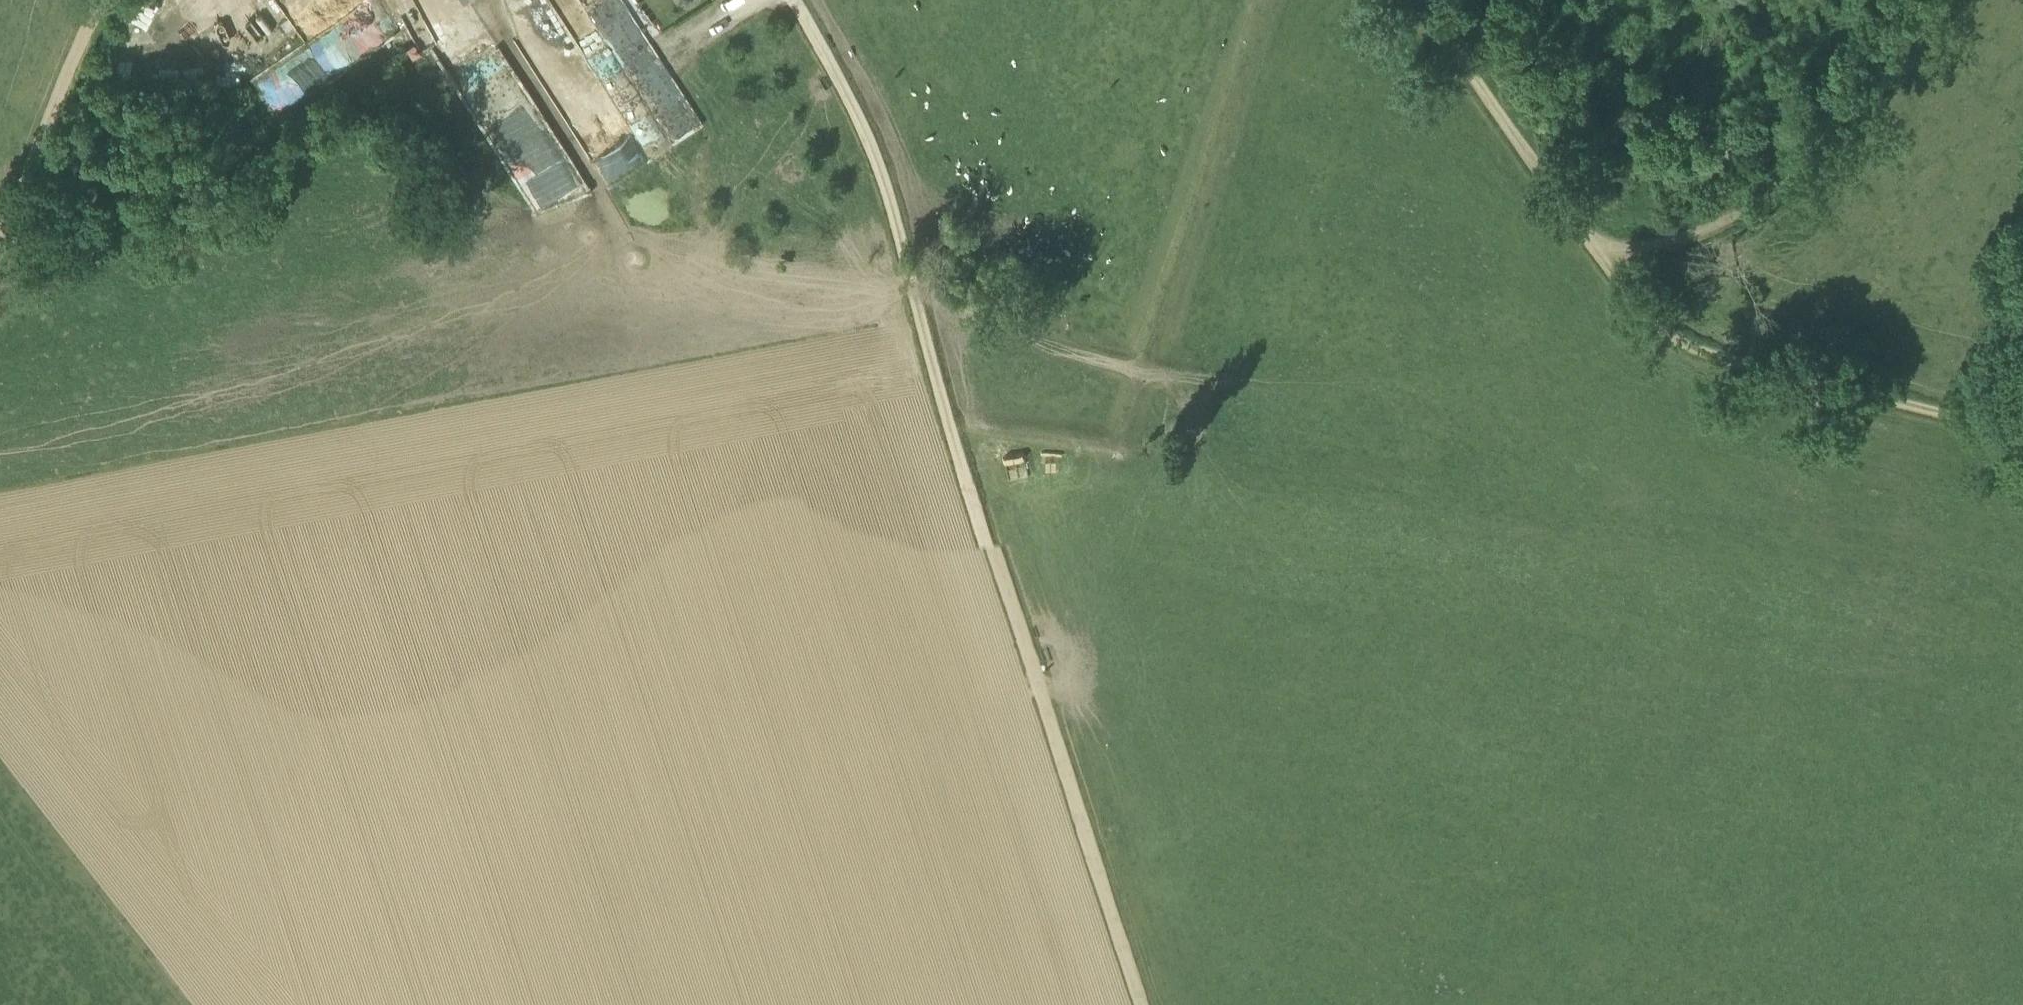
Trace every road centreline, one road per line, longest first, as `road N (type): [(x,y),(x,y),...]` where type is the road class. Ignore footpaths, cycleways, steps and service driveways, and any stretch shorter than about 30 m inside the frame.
road 1 (track): [(799,0),(884,169),(951,418),(1137,1004)]
road 2 (track): [(1602,252),(1627,294),(1676,334),(1735,358),(2022,429)]
road 3 (track): [(1942,0),(1753,187),(1697,230),(1602,252)]
road 4 (track): [(1426,0),(1602,252)]
road 5 (track): [(0,227),(97,0)]

